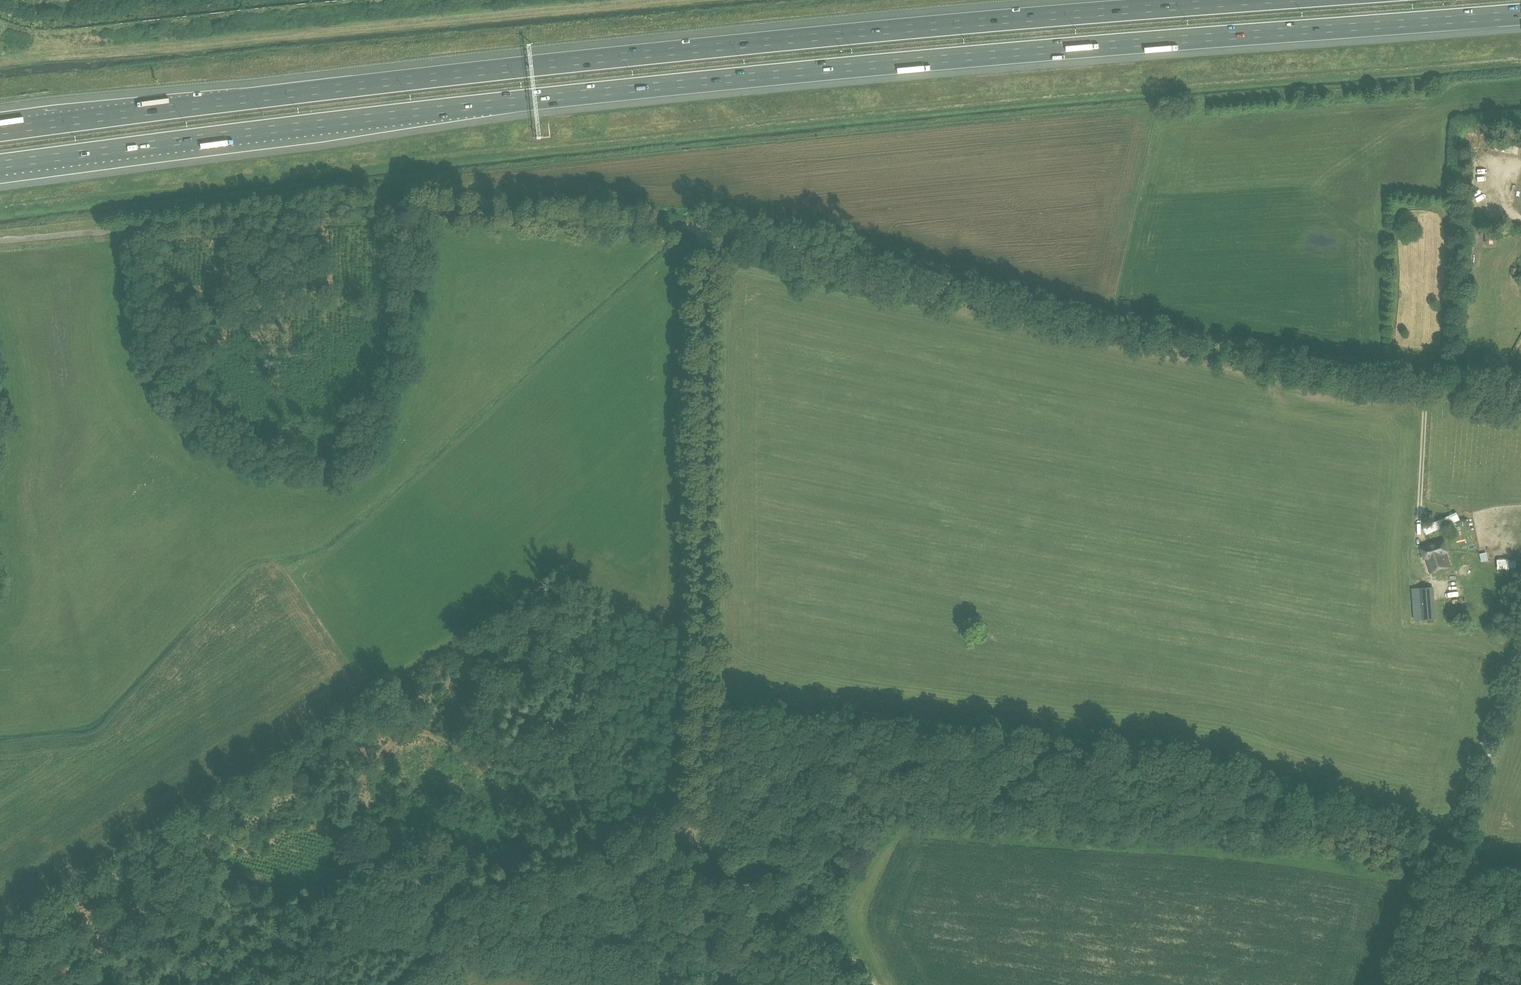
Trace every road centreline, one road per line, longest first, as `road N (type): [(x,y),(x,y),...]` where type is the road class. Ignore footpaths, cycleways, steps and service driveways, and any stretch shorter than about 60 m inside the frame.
road 1 (motorway): [(0,165),(840,68),(1520,14)]
road 2 (motorway): [(1260,0),(611,57),(0,132)]
road 3 (unclassified): [(1520,398),(1273,356),(704,230)]
road 4 (track): [(704,230),(396,202),(0,242)]
road 5 (unclassified): [(697,813),(704,230)]
road 6 (unclassified): [(1412,984),(1520,662)]
road 7 (unclassified): [(476,933),(697,813)]
road 8 (unclassified): [(691,984),(476,933)]
road 9 (unclassified): [(827,984),(726,863),(697,813)]

